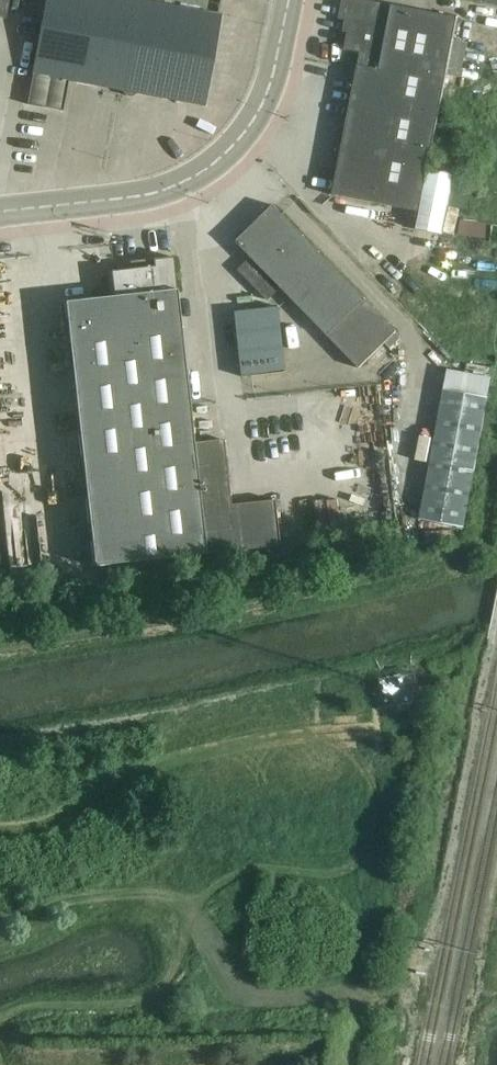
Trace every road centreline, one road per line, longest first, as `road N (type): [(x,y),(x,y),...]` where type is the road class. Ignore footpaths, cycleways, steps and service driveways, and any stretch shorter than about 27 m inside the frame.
road 1 (track): [(0,828),(35,826),(179,761),(292,732),(322,734),(349,750),(365,768),(375,809),(369,848),(344,870),(260,872),(211,894),(170,970),(147,993),(35,1007),(0,1021)]
road 2 (track): [(0,649),(288,600),(475,554)]
road 3 (secondary): [(0,212),(138,197),(202,173),(262,104),(288,0)]
road 4 (track): [(0,743),(168,718),(300,733)]
road 5 (track): [(201,909),(175,899),(85,897),(0,922)]
road 6 (track): [(175,718),(375,688)]

